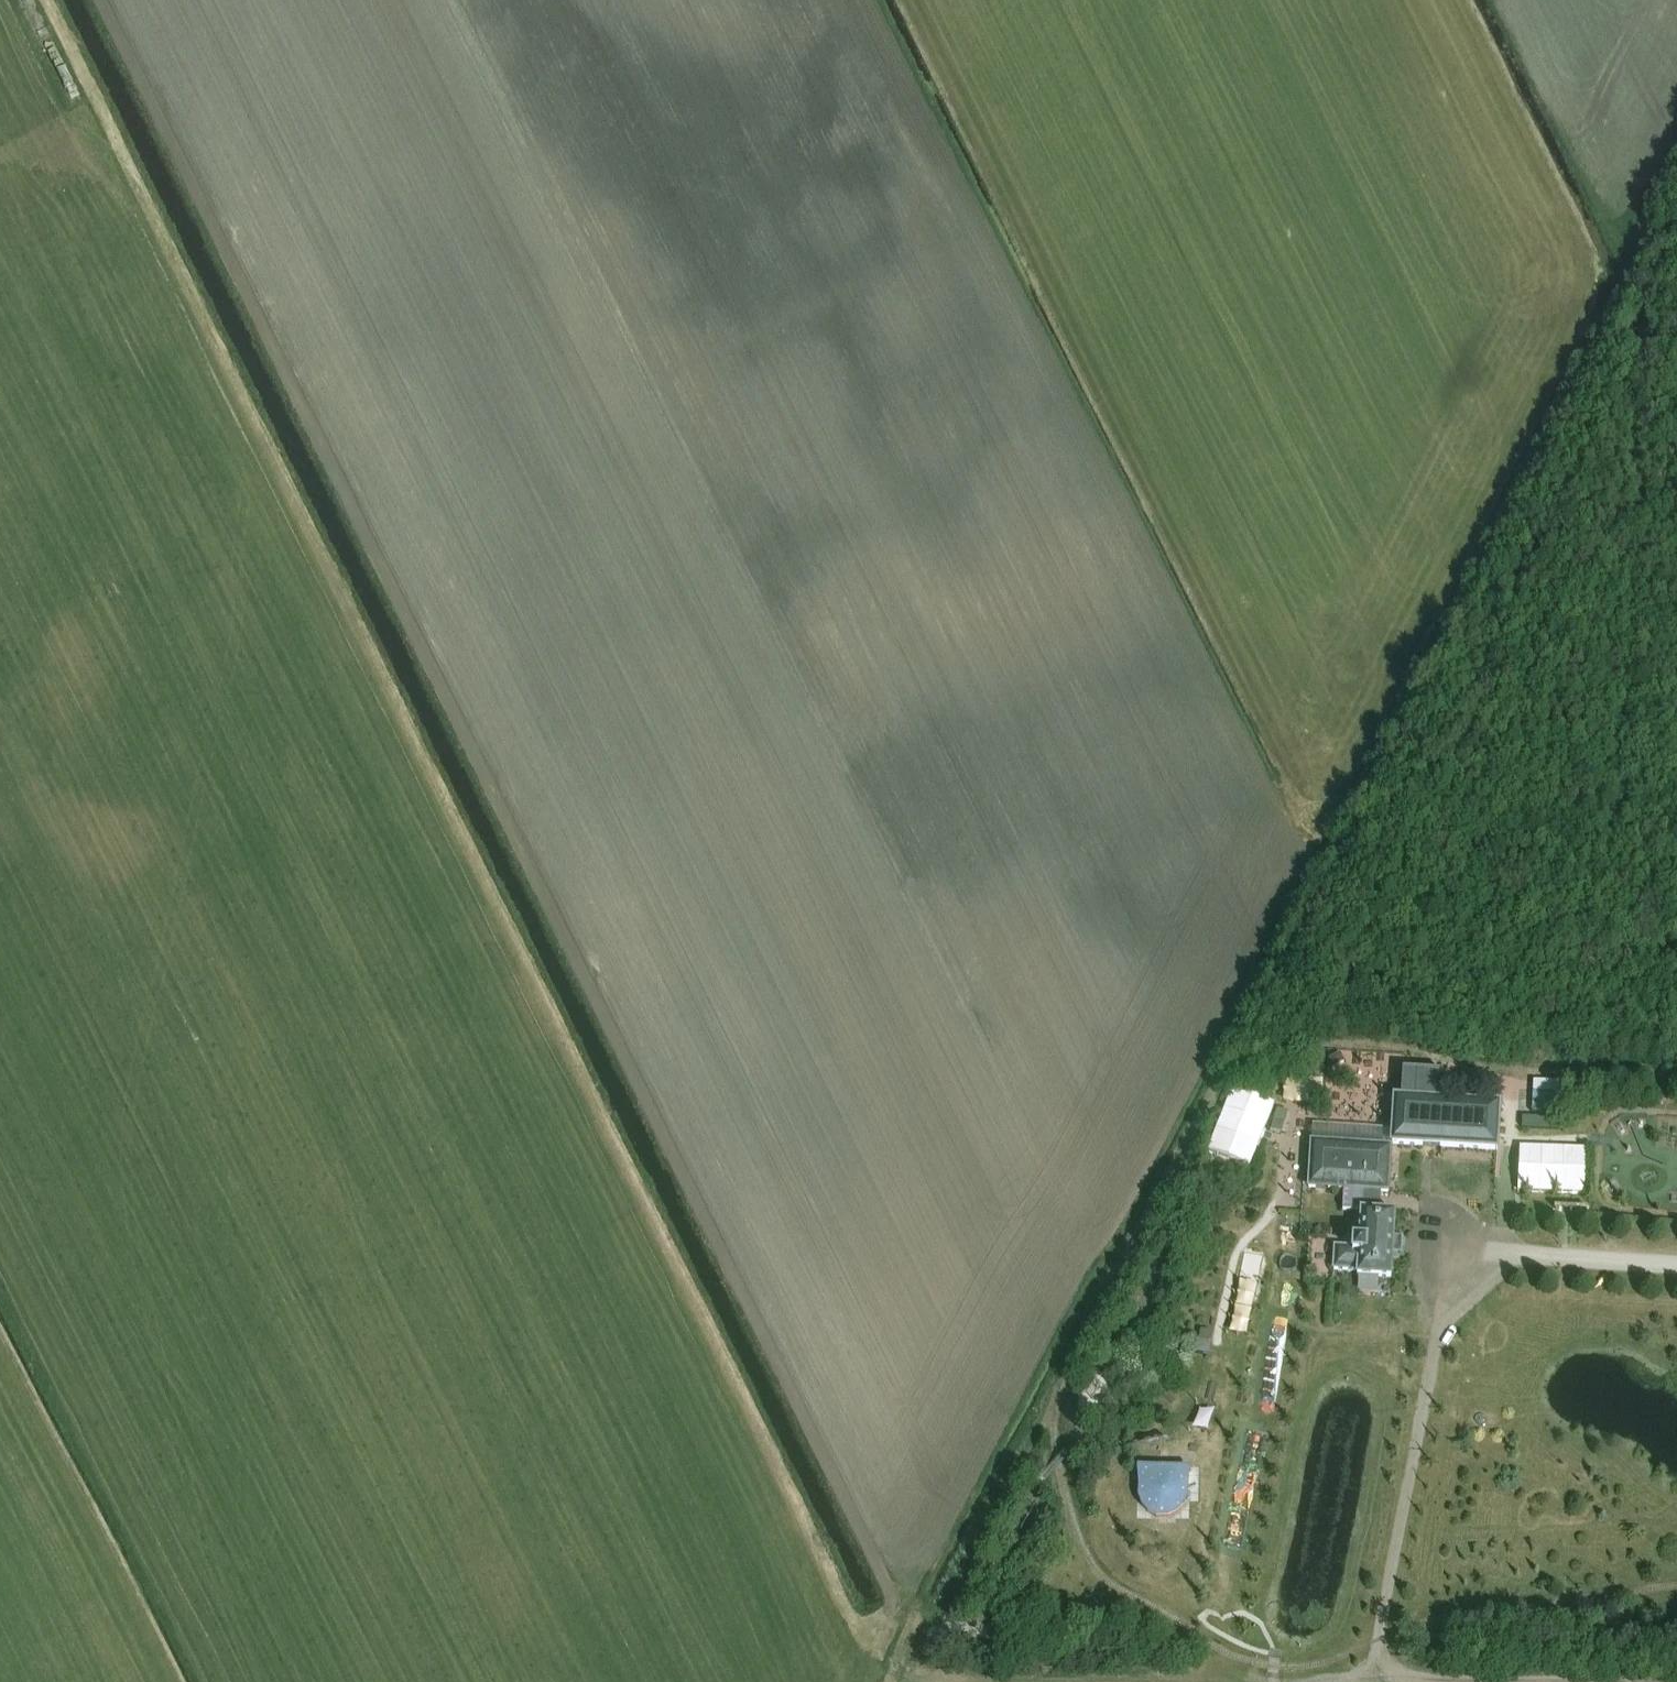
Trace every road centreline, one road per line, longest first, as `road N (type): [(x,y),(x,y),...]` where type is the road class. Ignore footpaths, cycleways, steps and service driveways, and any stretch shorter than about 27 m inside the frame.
road 1 (track): [(1511,1257),(1445,1315),(1374,1657),(1354,1678),(1318,1681)]

